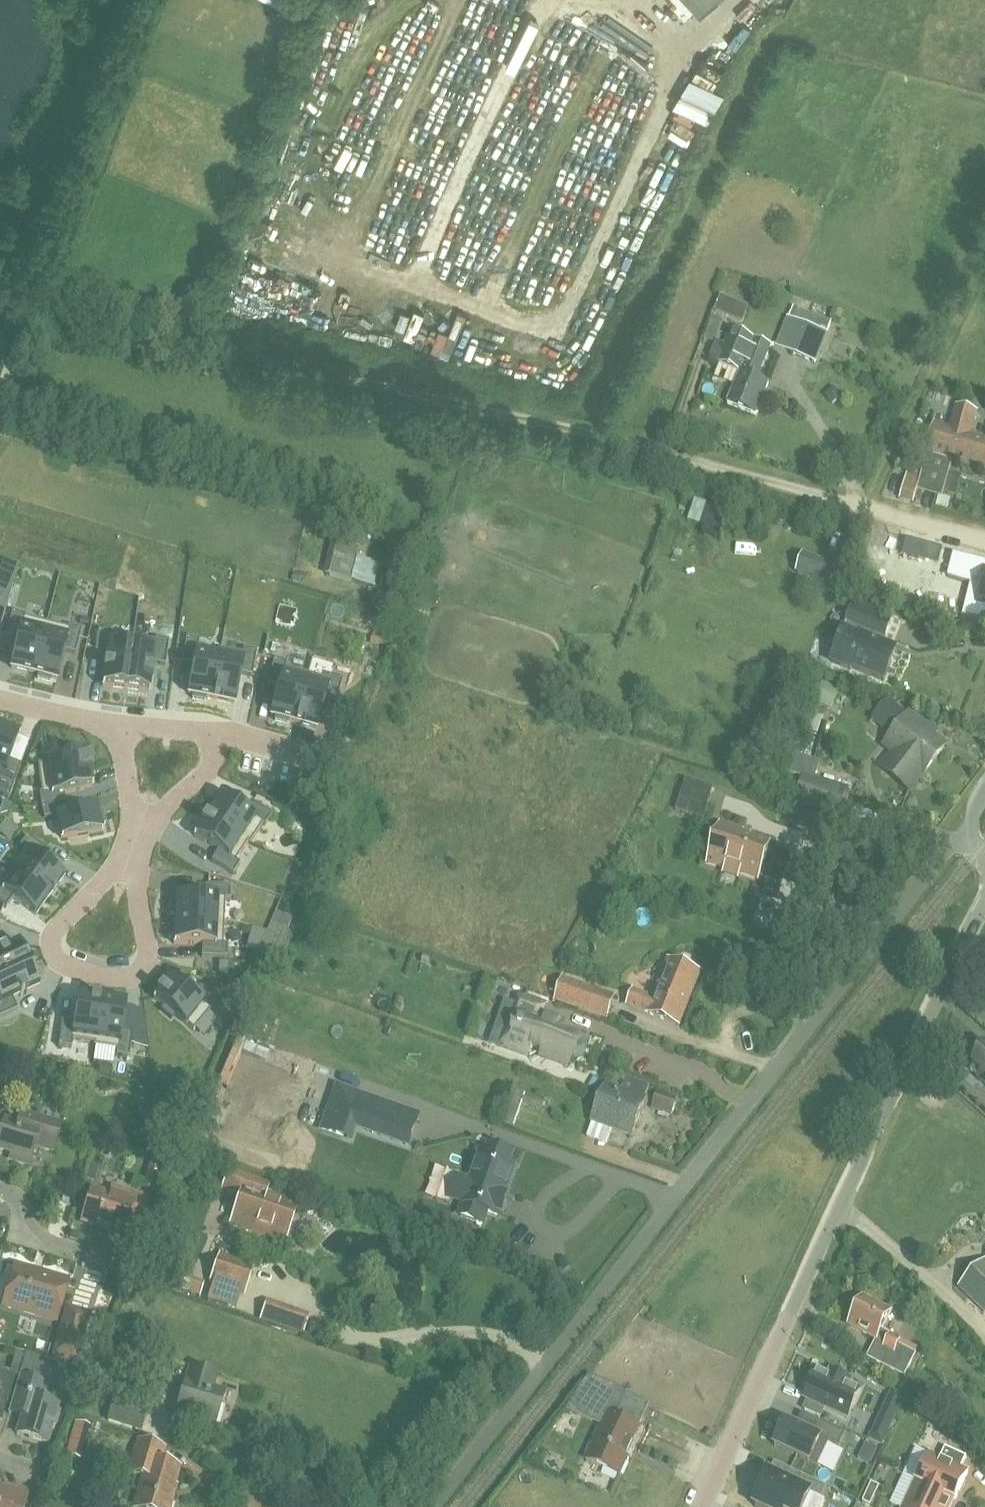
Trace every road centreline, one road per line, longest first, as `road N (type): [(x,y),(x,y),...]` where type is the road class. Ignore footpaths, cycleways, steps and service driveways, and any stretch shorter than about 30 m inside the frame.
road 1 (track): [(0,292),(984,542)]
road 2 (unclassified): [(432,1506),(966,834)]
road 3 (residential): [(703,1506),(912,1064)]
road 4 (track): [(38,302),(152,0)]
road 5 (residential): [(127,863),(55,932),(58,960),(99,975),(141,971),(147,951),(133,883)]
road 6 (unclassified): [(912,1064),(984,909)]
road 7 (residential): [(0,1190),(16,1196),(31,1234),(107,1261)]
road 8 (residential): [(217,728),(210,770),(137,827)]

